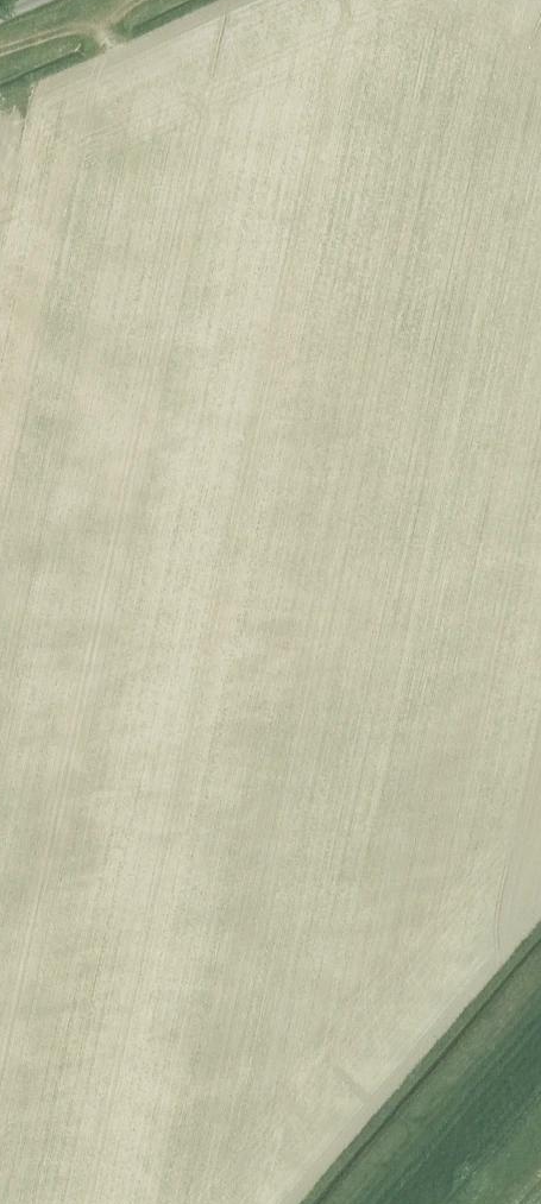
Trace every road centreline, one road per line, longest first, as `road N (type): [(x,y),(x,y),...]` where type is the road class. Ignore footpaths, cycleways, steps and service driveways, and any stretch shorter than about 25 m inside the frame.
road 1 (track): [(411,1203),(540,1055)]
road 2 (track): [(0,56),(97,22),(122,63)]

